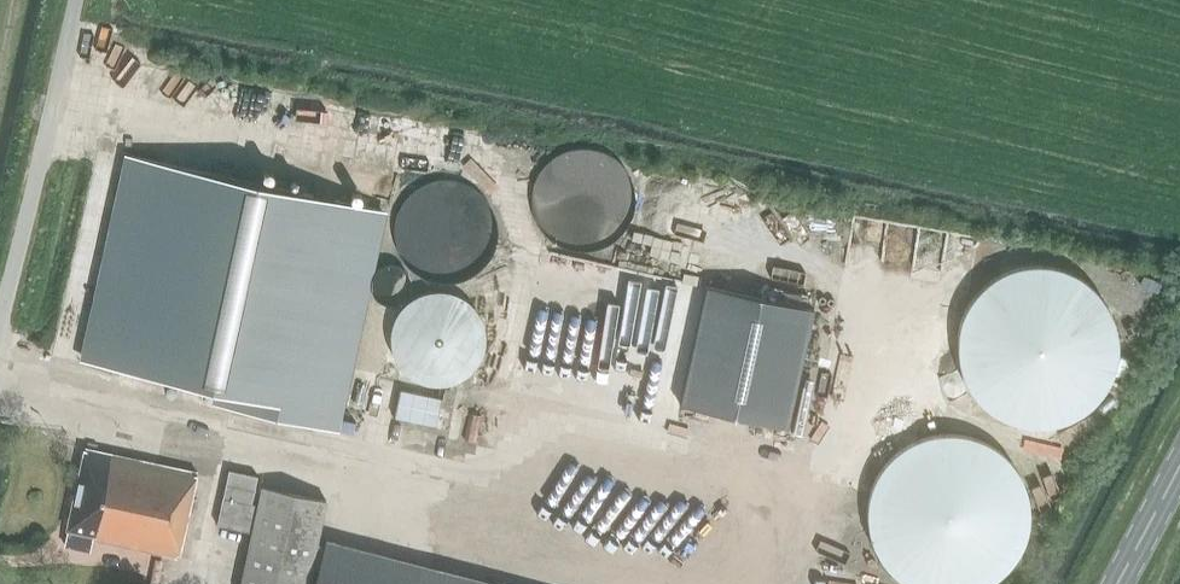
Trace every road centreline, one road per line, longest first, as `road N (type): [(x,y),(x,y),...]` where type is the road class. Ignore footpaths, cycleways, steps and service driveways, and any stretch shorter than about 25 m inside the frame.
road 1 (unclassified): [(0,313),(76,0)]
road 2 (primary): [(1179,466),(1117,583)]

